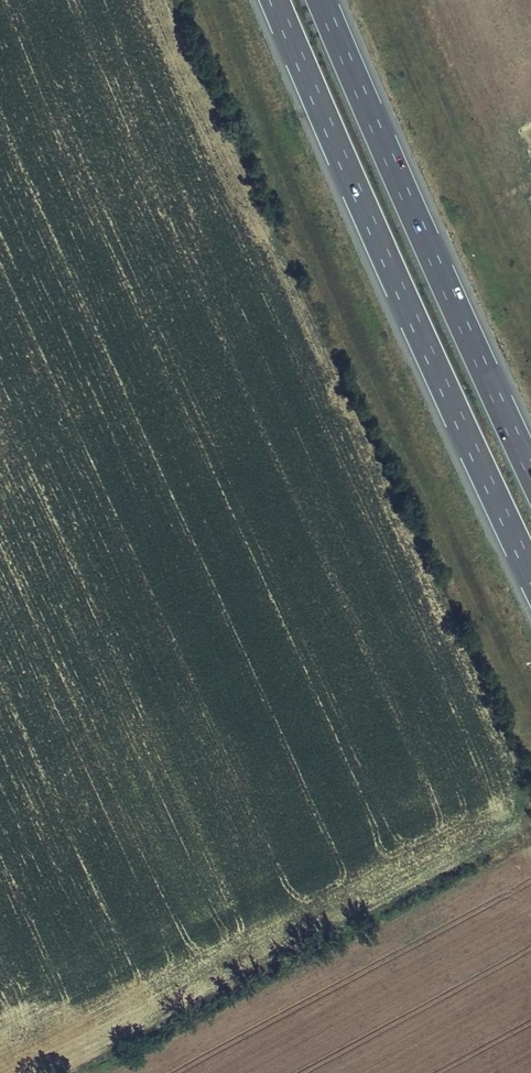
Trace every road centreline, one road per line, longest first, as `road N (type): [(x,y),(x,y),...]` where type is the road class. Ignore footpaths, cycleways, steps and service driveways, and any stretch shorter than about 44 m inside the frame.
road 1 (motorway): [(275,0),(530,574)]
road 2 (motorway): [(530,472),(322,0)]

